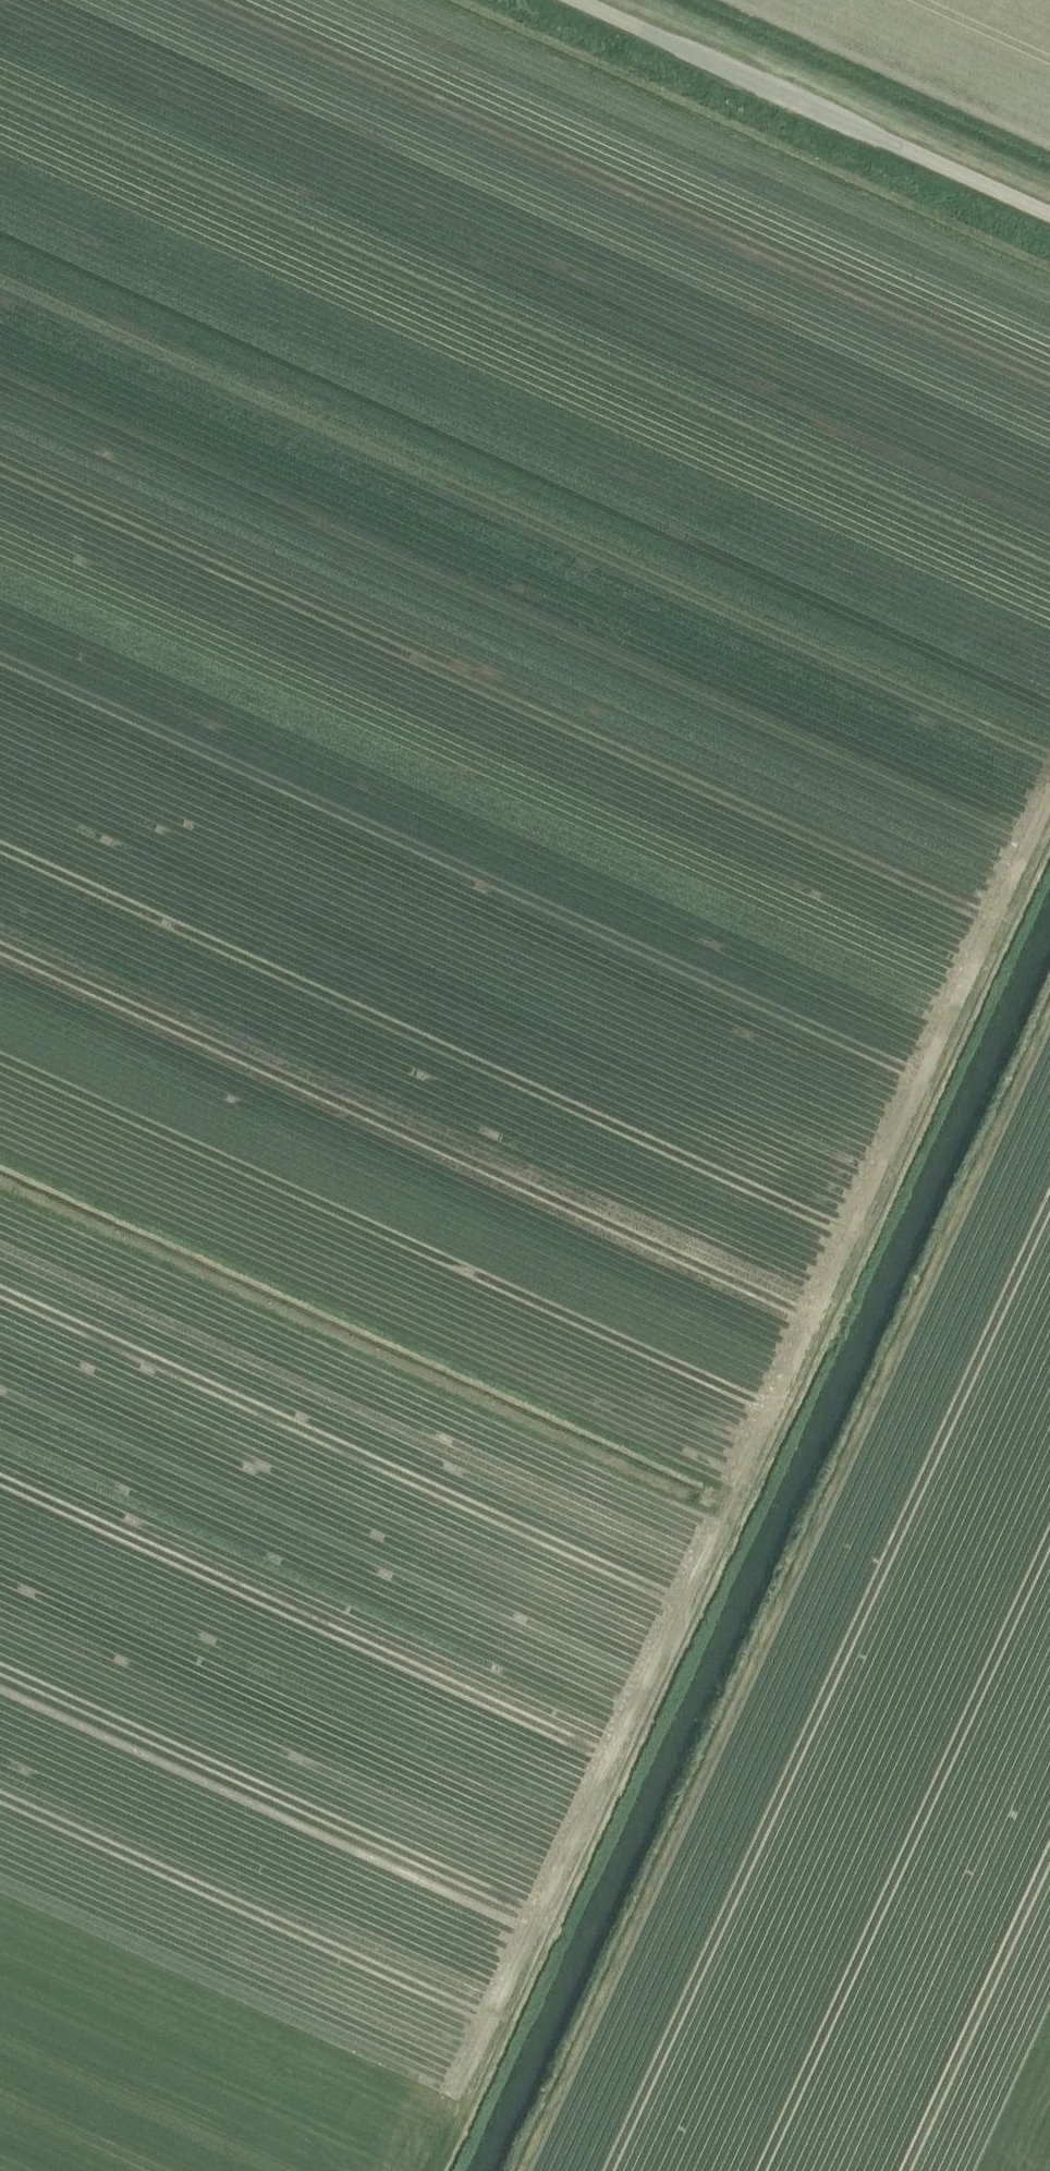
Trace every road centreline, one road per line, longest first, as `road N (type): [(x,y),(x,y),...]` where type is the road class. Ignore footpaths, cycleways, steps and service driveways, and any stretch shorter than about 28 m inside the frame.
road 1 (unclassified): [(1049,212),(582,0)]

